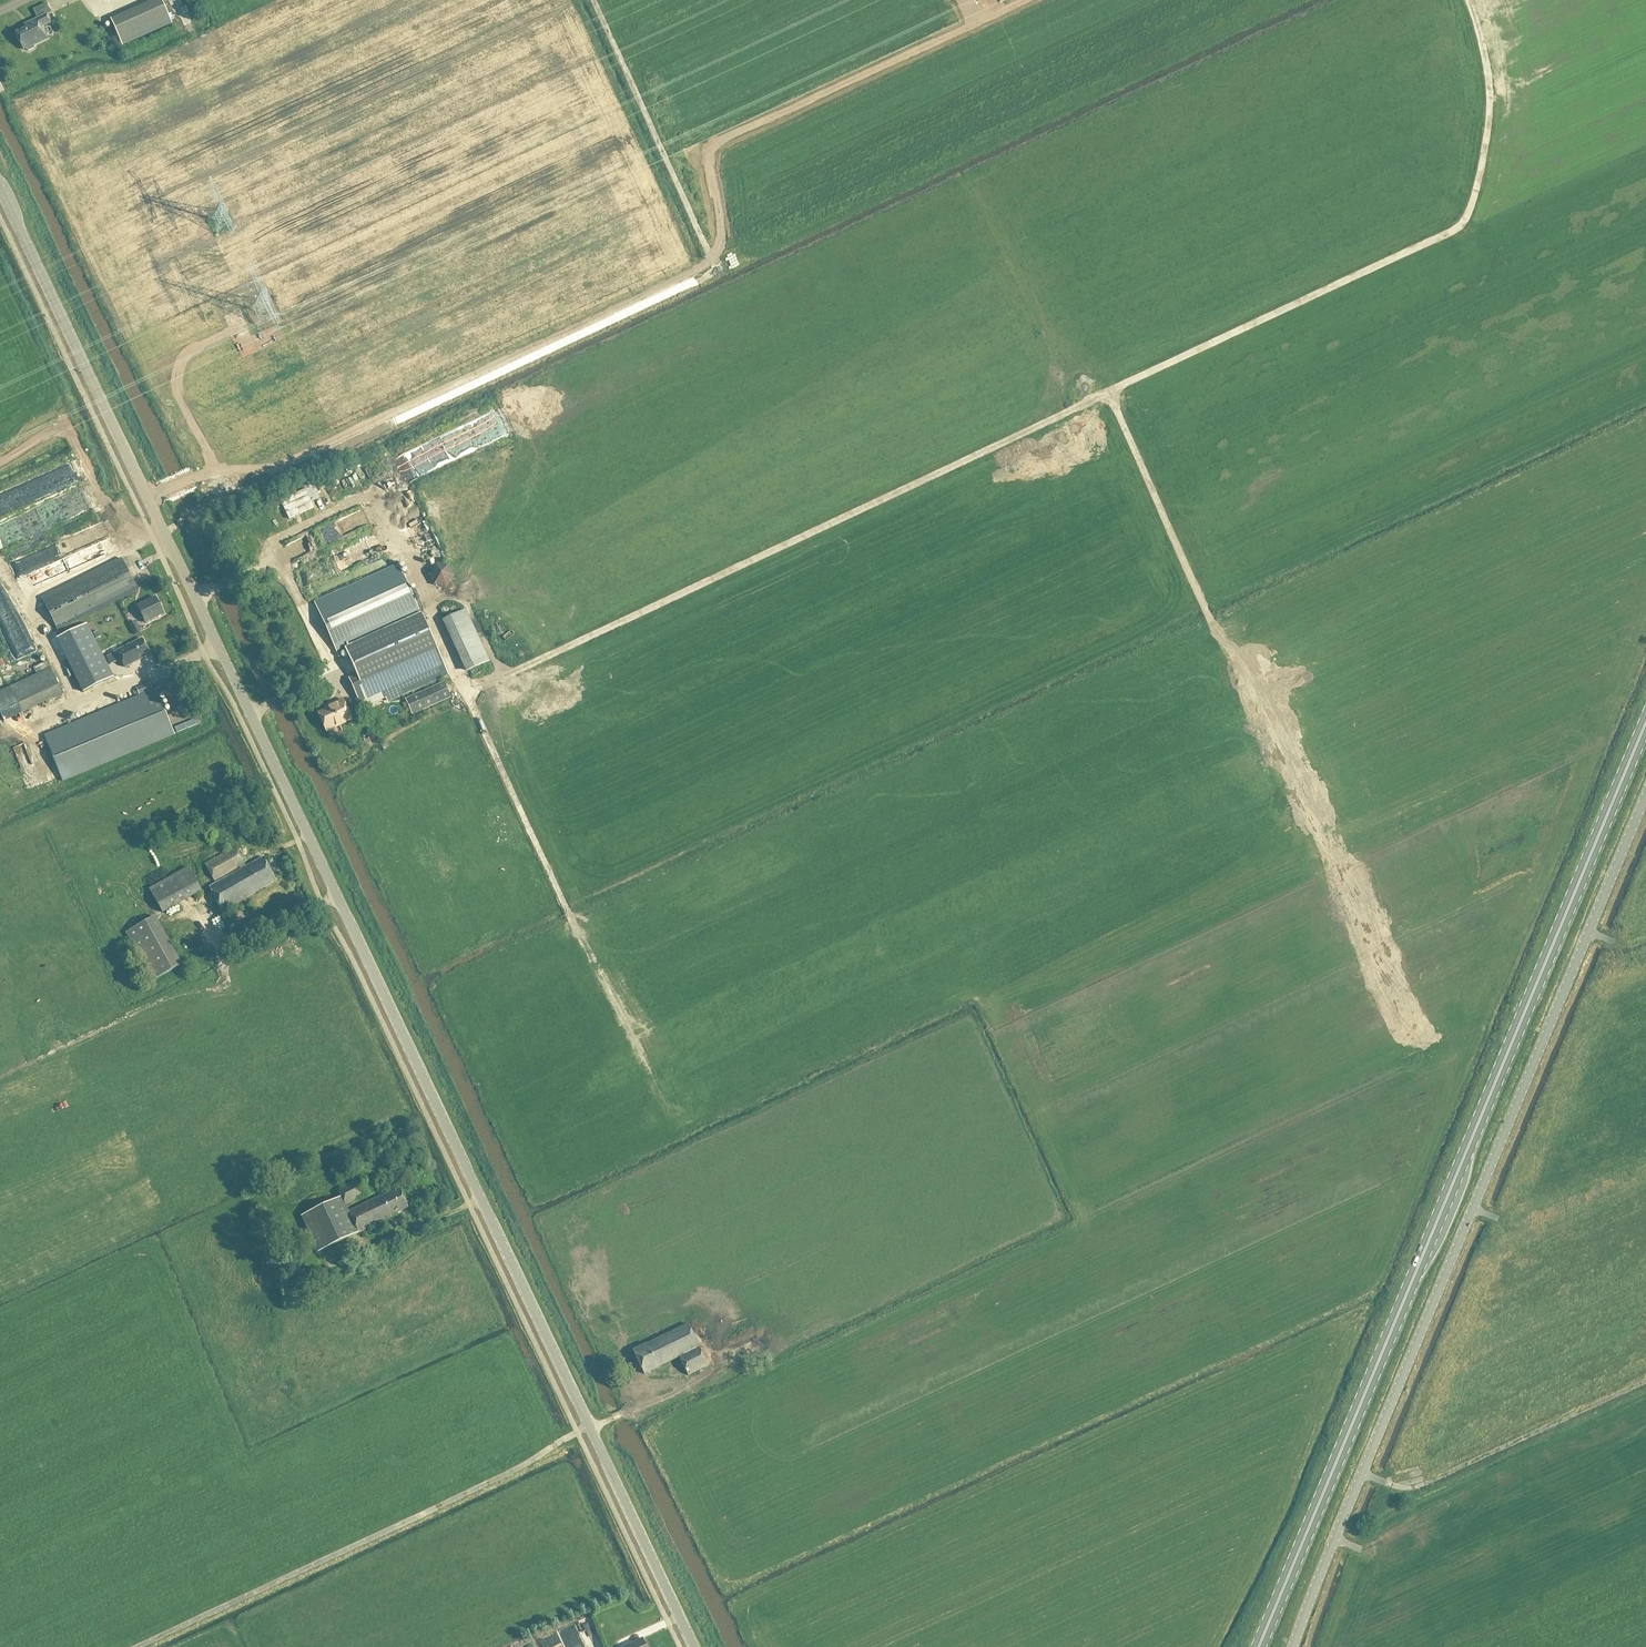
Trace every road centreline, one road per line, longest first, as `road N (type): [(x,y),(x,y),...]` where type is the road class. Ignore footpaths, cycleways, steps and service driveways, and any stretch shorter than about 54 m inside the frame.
road 1 (unclassified): [(694,1646),(0,187)]
road 2 (track): [(1471,0),(1489,90),(1484,166),(1468,215),(1446,236),(467,693)]
road 3 (primary): [(1262,1646),(1645,722)]
road 4 (unclassified): [(1292,1646),(1645,794)]
road 5 (track): [(594,0),(714,271),(163,533)]
road 6 (track): [(142,1646),(531,1463),(589,1426)]
road 7 (track): [(569,916),(431,611)]
road 8 (track): [(1645,1382),(1424,1486),(1362,1473)]
road 9 (track): [(1212,619),(1108,393)]

